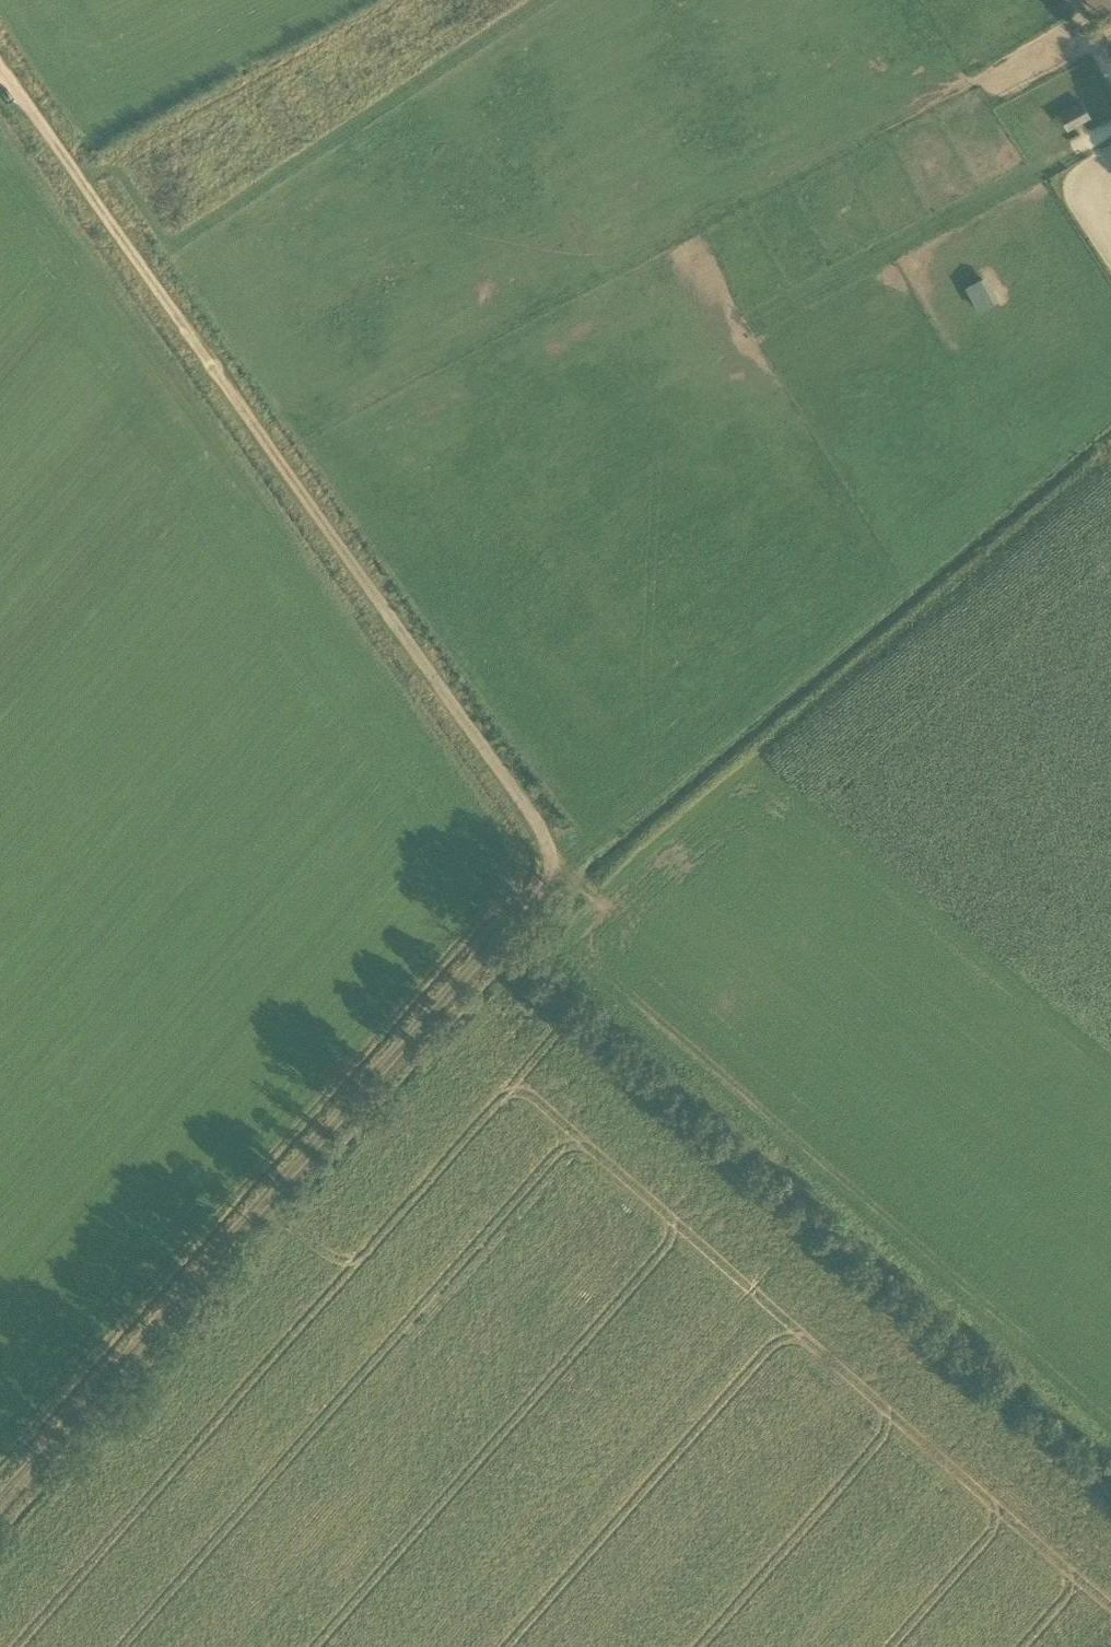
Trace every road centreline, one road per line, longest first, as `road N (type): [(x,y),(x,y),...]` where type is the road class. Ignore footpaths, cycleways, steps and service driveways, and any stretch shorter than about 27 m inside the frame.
road 1 (track): [(0,68),(564,866),(552,893),(0,1516)]

